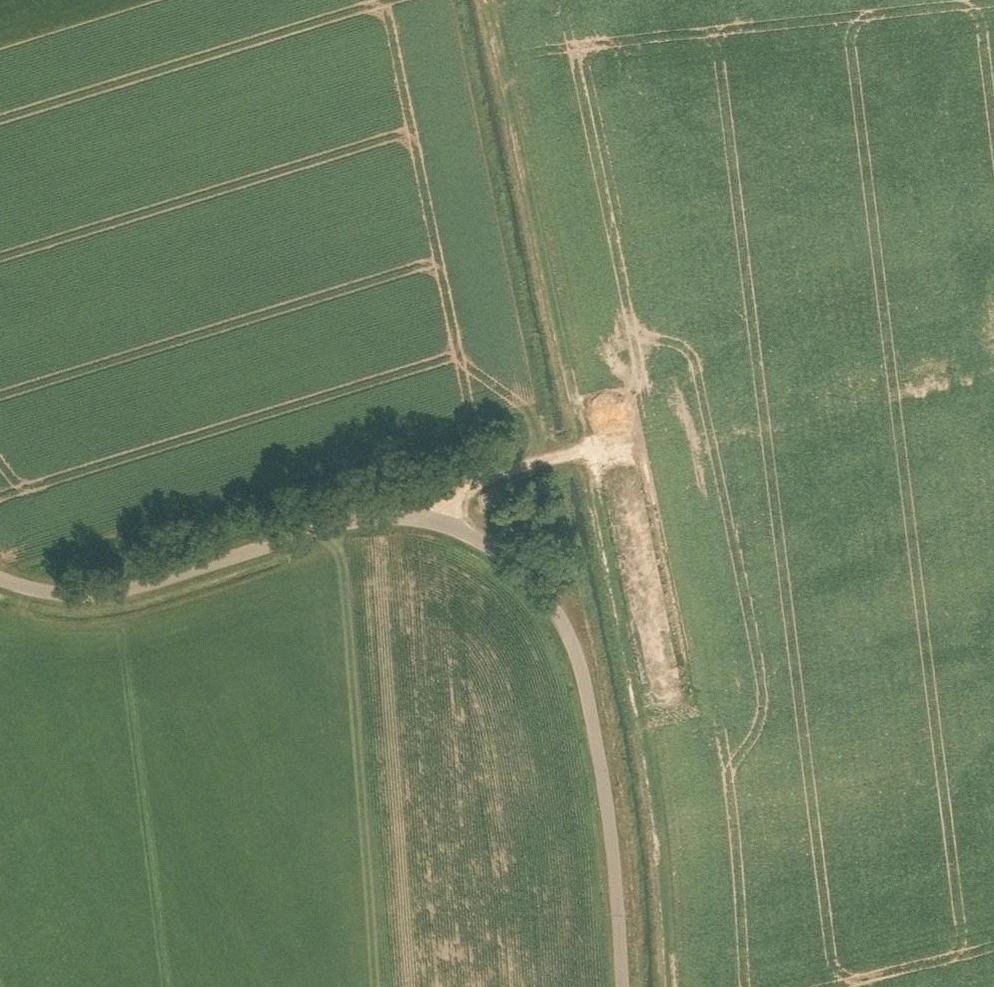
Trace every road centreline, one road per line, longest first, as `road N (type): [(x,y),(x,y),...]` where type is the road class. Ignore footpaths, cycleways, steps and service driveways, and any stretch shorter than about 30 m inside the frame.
road 1 (unclassified): [(623,986),(615,843),(587,679),(545,593),(488,544),(417,521),(346,525),(160,584),(114,590),(30,578),(0,558)]

